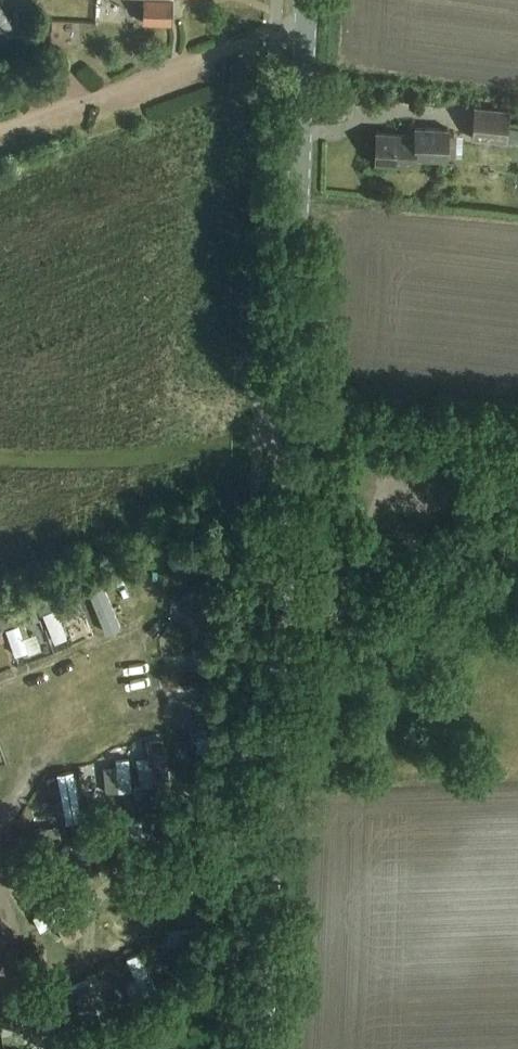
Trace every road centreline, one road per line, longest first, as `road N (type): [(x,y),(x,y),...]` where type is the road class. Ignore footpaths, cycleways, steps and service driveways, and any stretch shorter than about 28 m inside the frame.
road 1 (tertiary): [(263,1048),(307,0)]
road 2 (track): [(0,458),(151,459),(290,428)]

